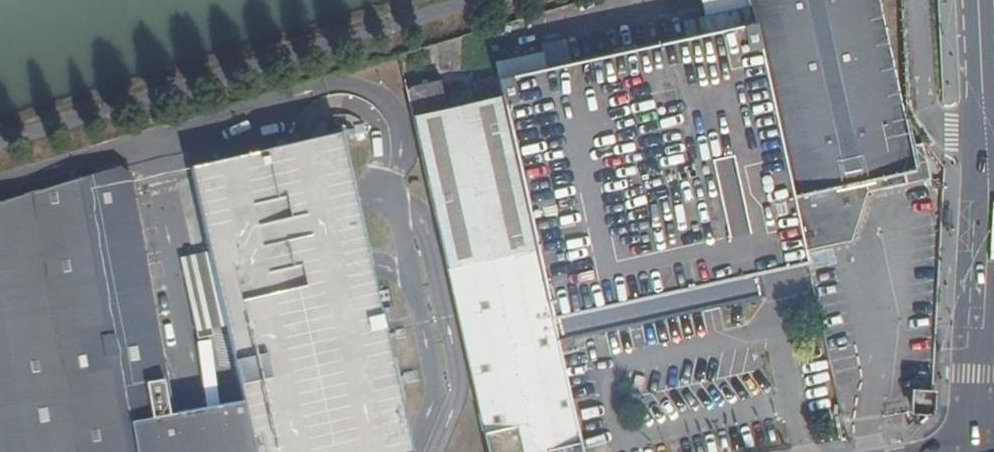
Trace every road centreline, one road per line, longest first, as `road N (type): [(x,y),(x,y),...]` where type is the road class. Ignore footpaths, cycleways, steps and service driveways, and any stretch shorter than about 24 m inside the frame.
road 1 (tertiary): [(977,161),(970,451)]
road 2 (unclassified): [(977,161),(935,127),(925,0)]
road 3 (tertiary): [(972,0),(977,161)]

